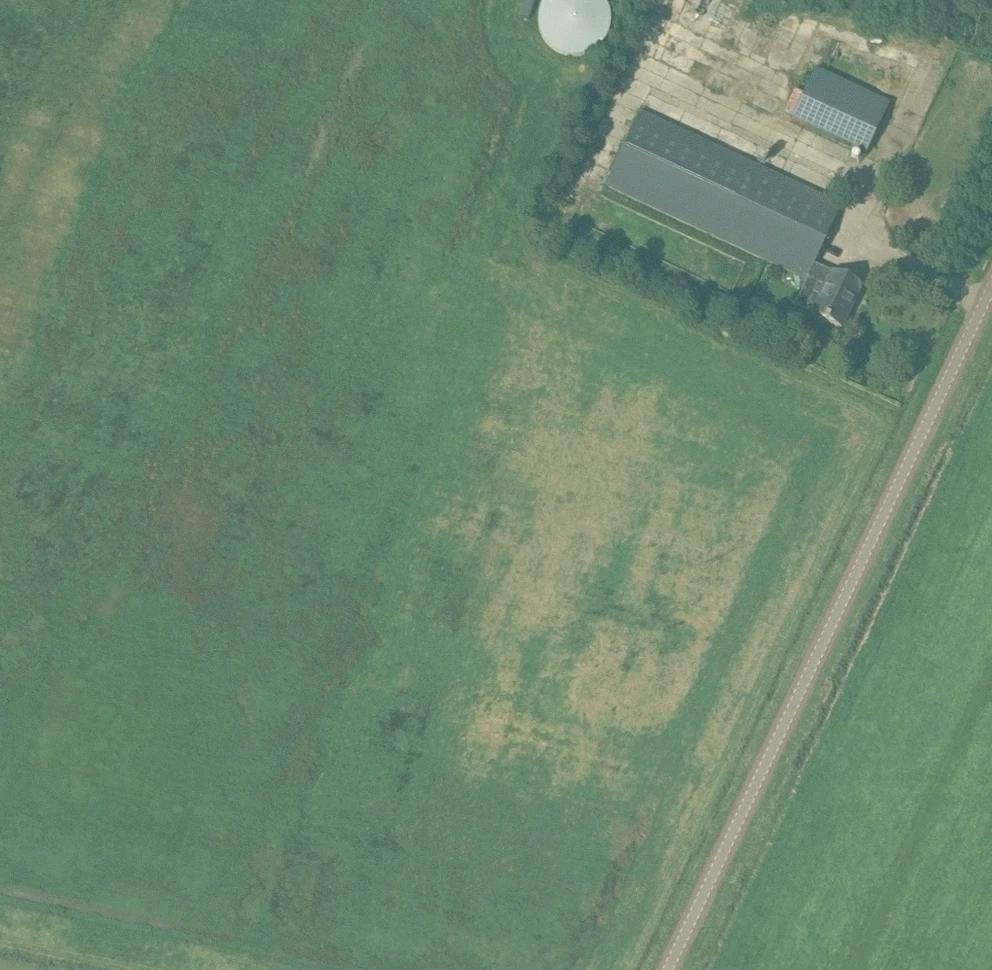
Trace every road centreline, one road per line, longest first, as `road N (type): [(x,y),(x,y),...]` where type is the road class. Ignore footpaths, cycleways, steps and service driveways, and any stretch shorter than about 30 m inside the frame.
road 1 (tertiary): [(670,969),(991,288)]

